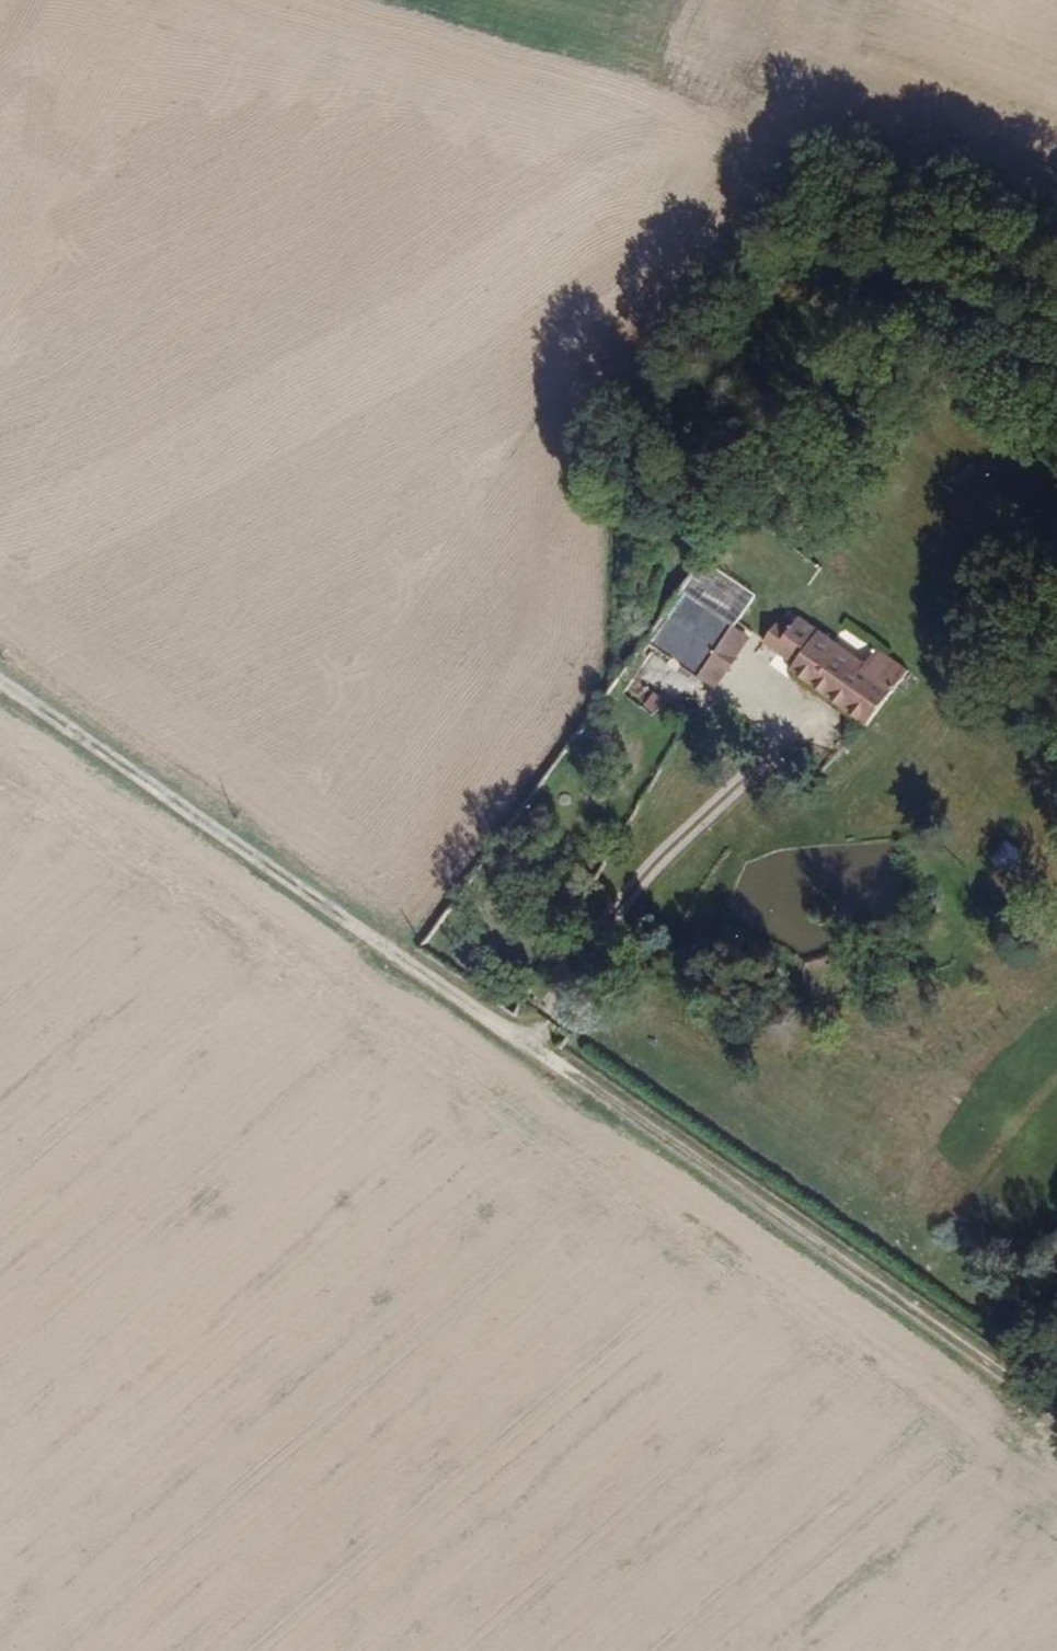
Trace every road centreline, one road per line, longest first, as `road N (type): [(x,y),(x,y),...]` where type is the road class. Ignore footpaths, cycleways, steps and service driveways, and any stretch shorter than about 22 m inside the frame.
road 1 (track): [(1056,1412),(0,681)]

